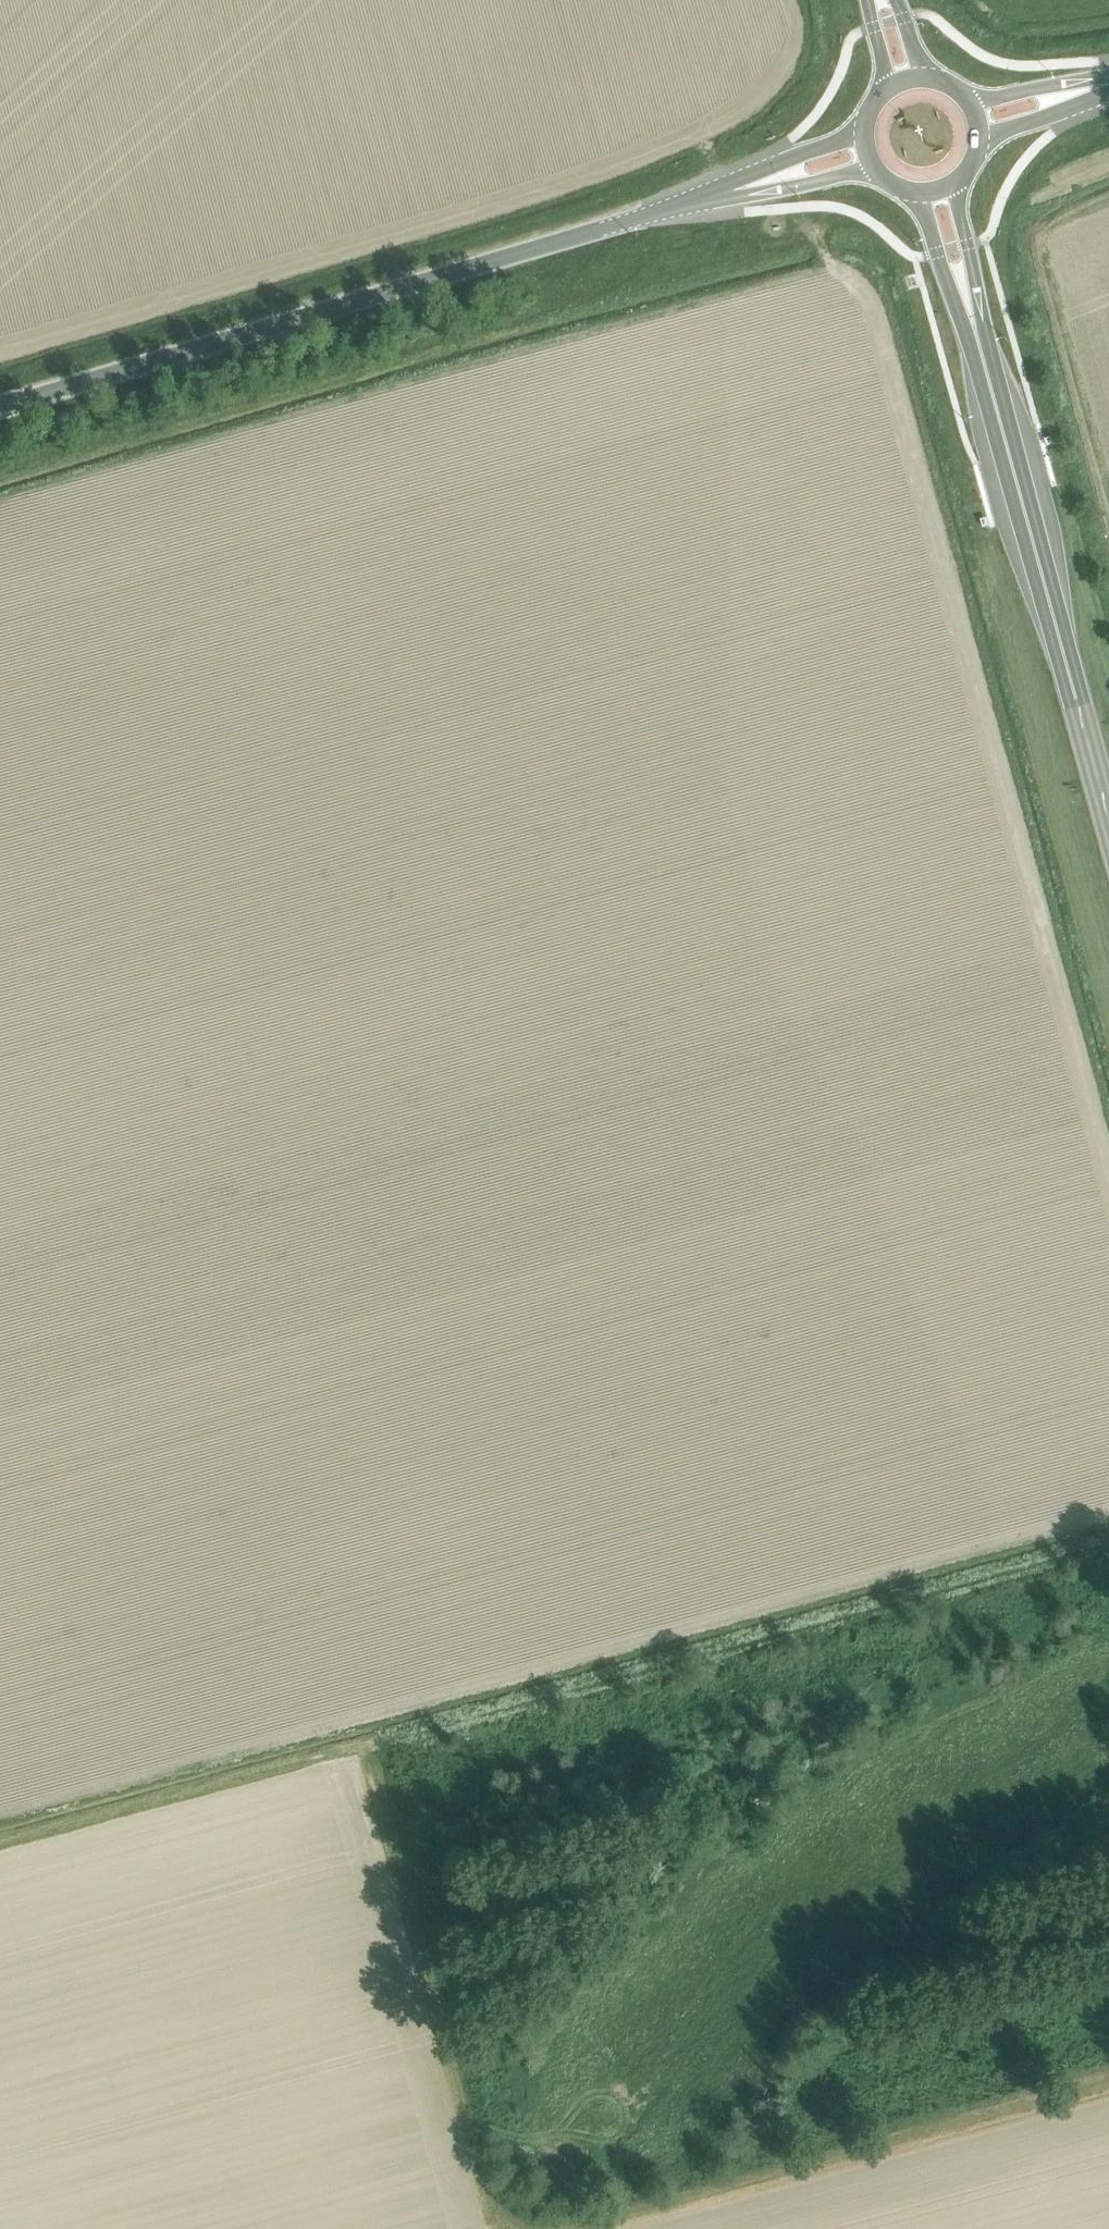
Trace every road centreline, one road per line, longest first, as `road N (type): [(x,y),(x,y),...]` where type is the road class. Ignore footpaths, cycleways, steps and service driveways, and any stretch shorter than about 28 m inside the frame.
road 1 (unclassified): [(678,207),(0,410)]
road 2 (trunk): [(1108,829),(995,406)]
road 3 (trunk): [(907,190),(928,222),(995,406)]
road 4 (trunk): [(995,406),(959,176)]
road 5 (unclassified): [(865,125),(678,207)]
road 6 (unclassified): [(678,207),(878,173)]
road 7 (tertiary): [(972,156),(1002,133),(1108,92)]
road 8 (tertiary): [(1108,76),(963,98)]

